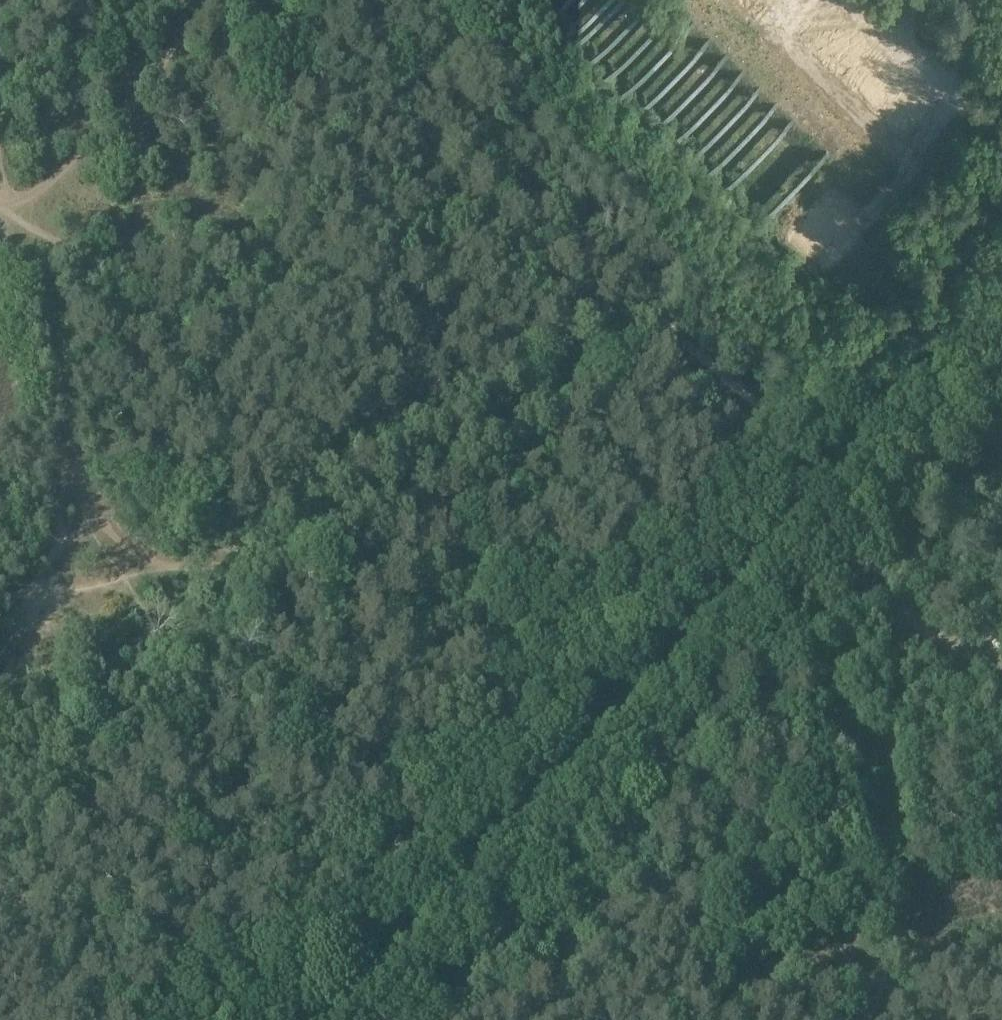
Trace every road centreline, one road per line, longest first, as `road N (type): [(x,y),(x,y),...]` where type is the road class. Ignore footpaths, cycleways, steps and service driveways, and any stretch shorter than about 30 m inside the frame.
road 1 (track): [(327,1019),(885,418)]
road 2 (track): [(230,0),(68,173),(0,204)]
road 3 (track): [(80,492),(140,556),(192,565),(258,557),(332,526)]
road 4 (track): [(0,230),(67,387),(80,492)]
road 5 (track): [(885,418),(1001,292)]
road 6 (track): [(0,592),(151,622)]

